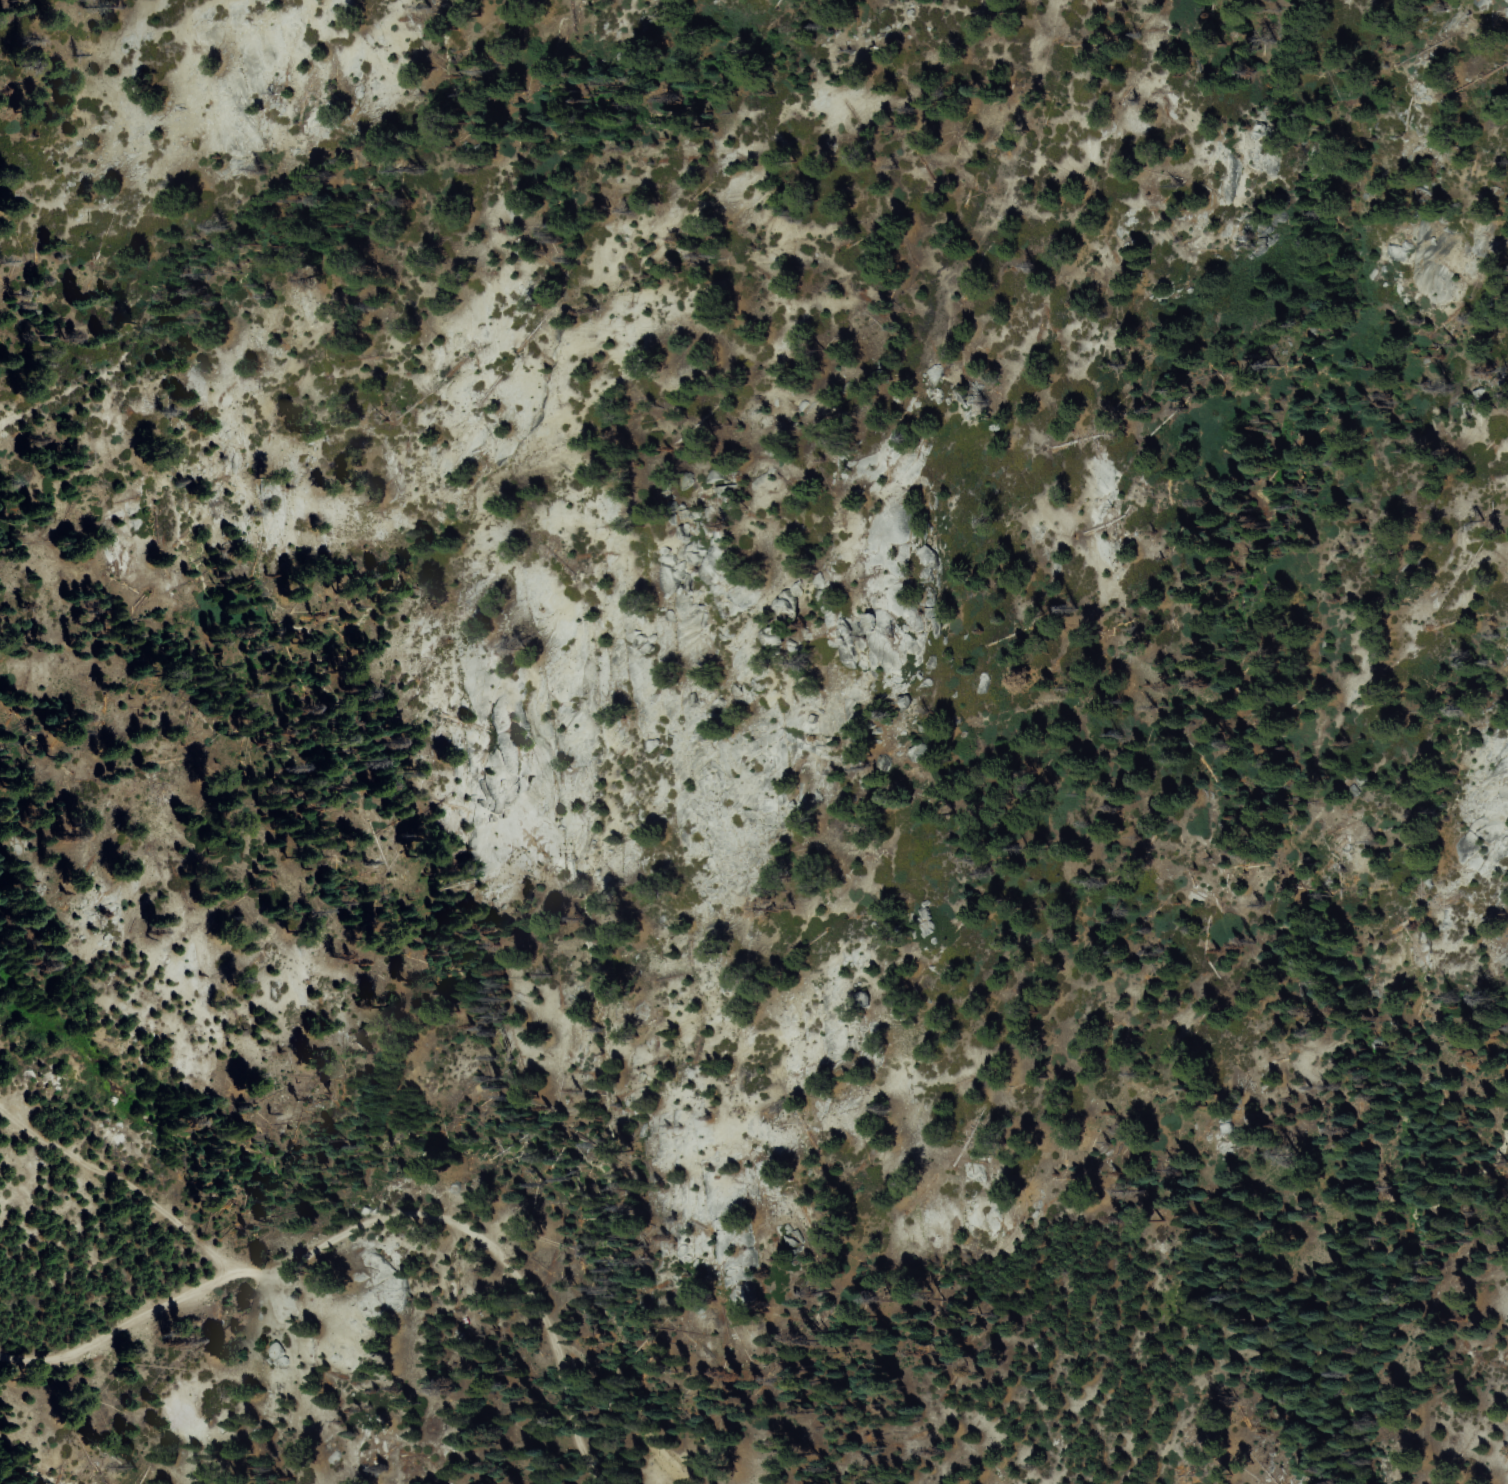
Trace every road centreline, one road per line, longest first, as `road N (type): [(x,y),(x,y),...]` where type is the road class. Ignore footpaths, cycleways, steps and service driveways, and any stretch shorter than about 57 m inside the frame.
road 1 (track): [(0,1356),(50,1364),(89,1352),(233,1273),(282,1268),(364,1227),(412,1215),(451,1219),(518,1277),(541,1312),(602,1483)]
road 2 (track): [(233,1273),(130,1181),(0,1101)]

